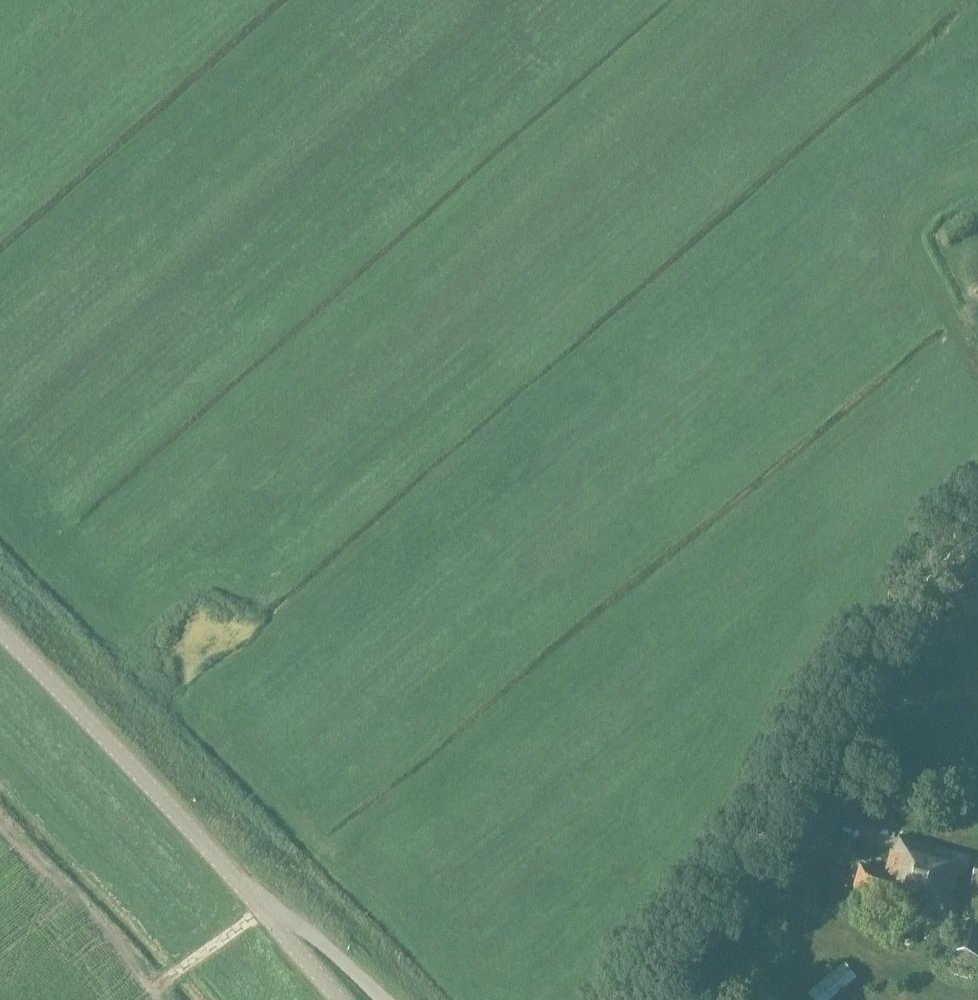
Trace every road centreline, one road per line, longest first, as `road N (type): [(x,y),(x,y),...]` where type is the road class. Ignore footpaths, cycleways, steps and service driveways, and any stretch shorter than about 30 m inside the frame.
road 1 (tertiary): [(637,999),(741,877),(890,637),(977,536)]
road 2 (tertiary): [(250,898),(0,632)]
road 3 (tertiary): [(383,999),(291,920),(250,898)]
road 4 (tertiary): [(339,999),(250,898)]

